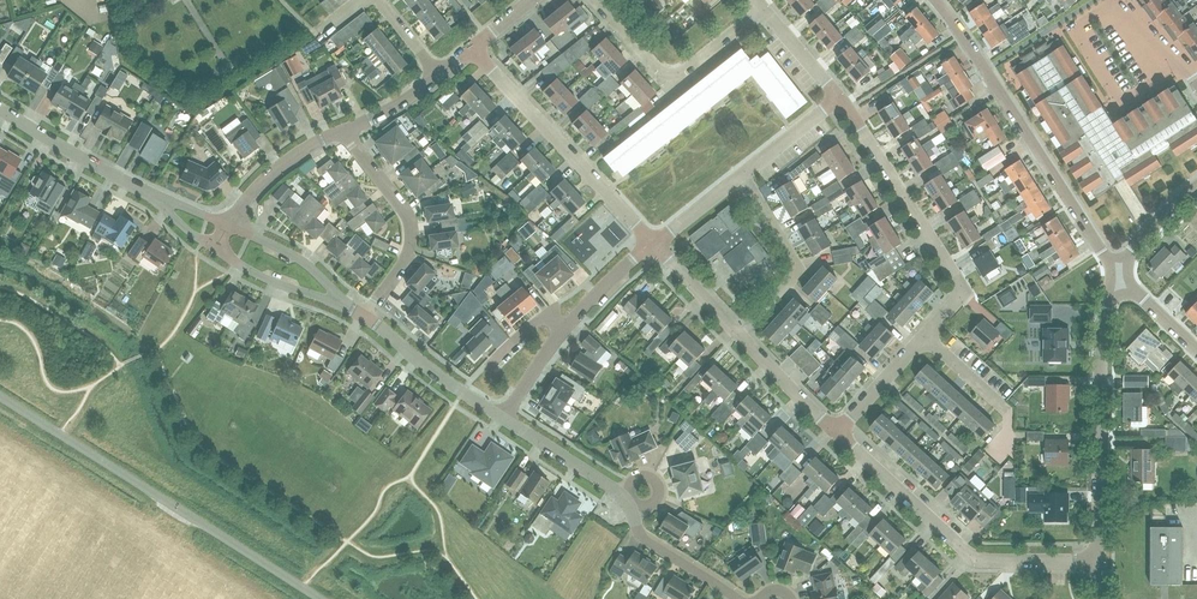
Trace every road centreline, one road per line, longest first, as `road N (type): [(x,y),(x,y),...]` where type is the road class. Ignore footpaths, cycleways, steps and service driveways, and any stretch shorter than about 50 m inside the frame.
road 1 (unclassified): [(318,598),(0,396)]
road 2 (residential): [(934,0),(1119,273)]
road 3 (residential): [(837,433),(972,558),(1099,560)]
road 4 (unclassified): [(1119,273),(1102,345),(1099,560)]
road 5 (residential): [(473,47),(656,243)]
road 6 (residential): [(839,98),(957,279),(953,304)]
road 7 (residential): [(763,8),(673,74),(660,70),(595,0)]
road 8 (residential): [(363,314),(407,252),(409,234),(405,215),(343,131)]
road 9 (residential): [(739,335),(796,270),(743,175)]
road 10 (residential): [(0,109),(165,204)]
road 11 (residential): [(363,314),(503,416)]
road 12 (residential): [(995,456),(1009,438),(1008,412),(925,338)]
road 13 (residential): [(343,131),(291,158),(231,223)]
road 14 (residential): [(503,416),(623,493)]
road 15 (residential): [(214,248),(258,275),(343,304)]
road 16 (residential): [(634,514),(643,537),(741,598)]
road 17 (residential): [(343,304),(300,260),(231,223)]
road 18 (residential): [(739,335),(837,433)]
road 19 (residential): [(837,433),(925,338)]
road 20 (residential): [(656,243),(562,329)]
road 21 (residential): [(656,243),(739,335)]
road 22 (residential): [(839,98),(743,175)]

